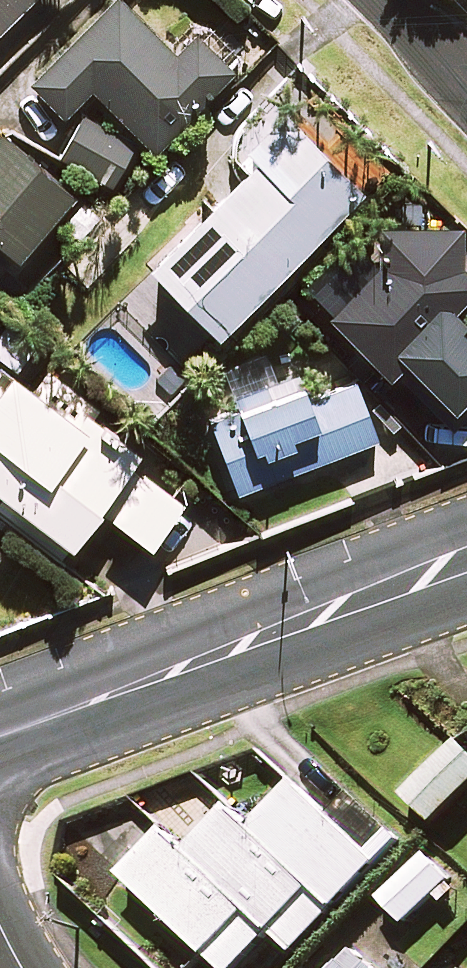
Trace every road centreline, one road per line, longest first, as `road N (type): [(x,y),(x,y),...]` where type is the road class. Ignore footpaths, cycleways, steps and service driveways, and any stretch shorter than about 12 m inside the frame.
road 1 (tertiary): [(466,564),(0,738)]

